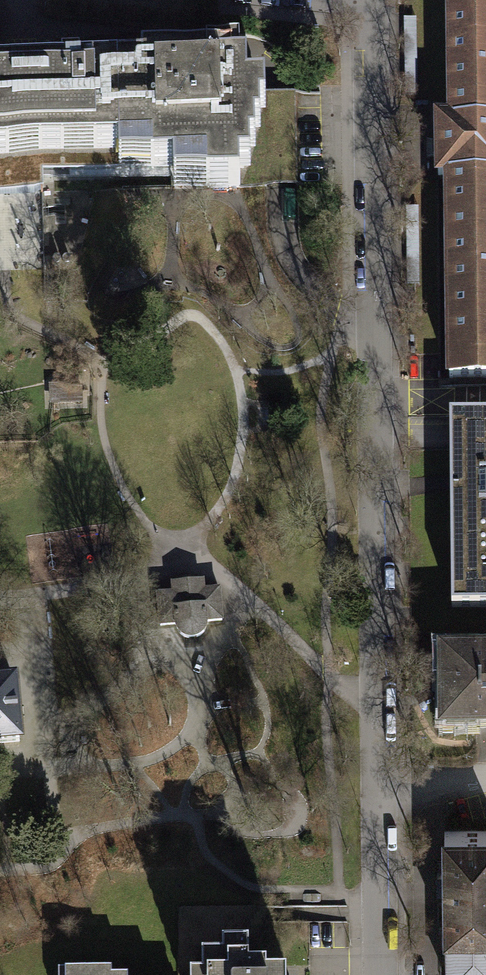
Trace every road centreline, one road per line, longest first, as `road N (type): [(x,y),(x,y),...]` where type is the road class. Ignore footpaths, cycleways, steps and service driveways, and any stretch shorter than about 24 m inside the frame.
road 1 (residential): [(380,790),(371,3)]
road 2 (residential): [(382,974),(380,790)]

